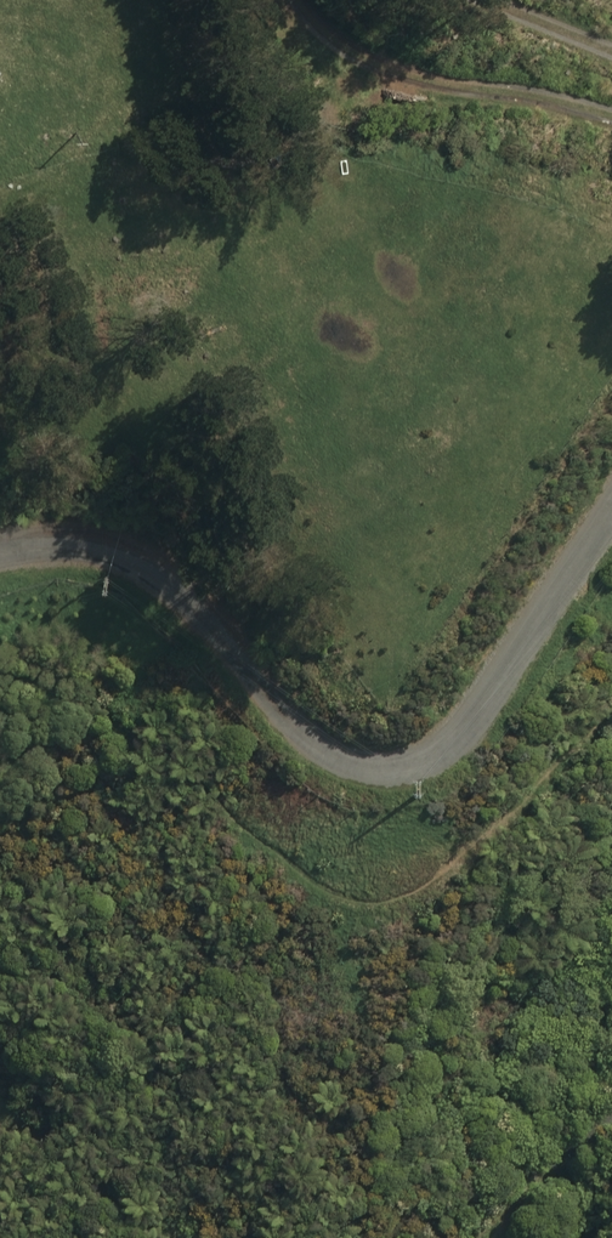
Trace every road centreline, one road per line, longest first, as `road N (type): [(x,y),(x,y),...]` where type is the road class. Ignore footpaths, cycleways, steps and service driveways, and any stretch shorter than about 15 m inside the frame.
road 1 (unclassified): [(0,557),(103,549),(179,586),(310,739),(346,764),(397,768),(471,730),(611,514)]
road 2 (track): [(0,1110),(152,1237)]
road 3 (track): [(486,1237),(499,1201),(549,1174),(611,1116)]

